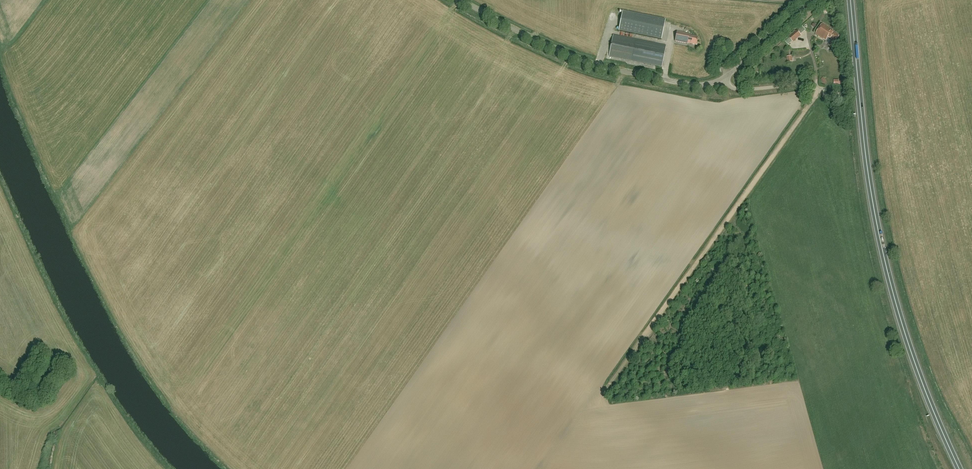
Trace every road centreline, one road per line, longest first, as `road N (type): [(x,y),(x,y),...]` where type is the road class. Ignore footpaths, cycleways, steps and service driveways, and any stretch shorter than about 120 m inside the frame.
road 1 (trunk): [(957,468),(896,312),(878,232),(851,0)]
road 2 (unclassified): [(724,77),(700,86),(599,66),(461,0)]
road 3 (unclassified): [(724,77),(816,0)]

